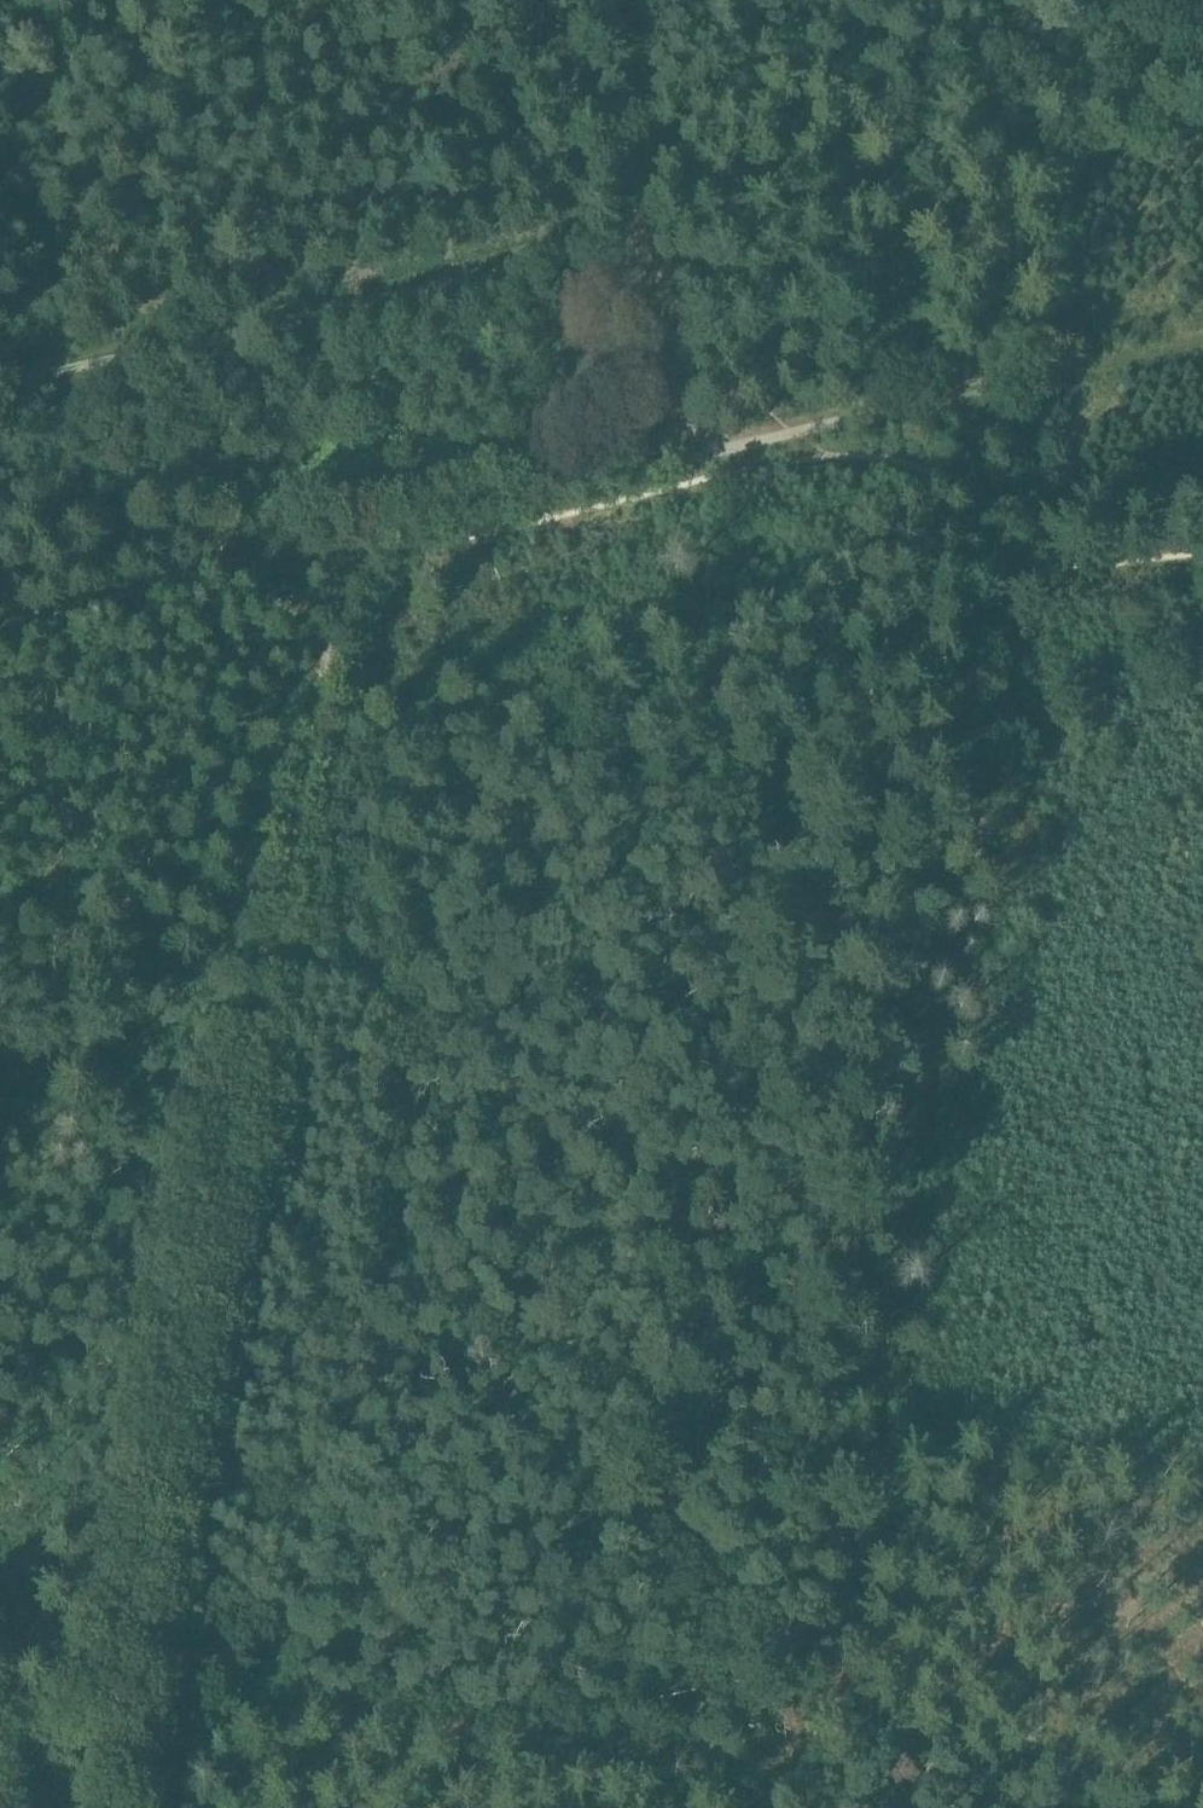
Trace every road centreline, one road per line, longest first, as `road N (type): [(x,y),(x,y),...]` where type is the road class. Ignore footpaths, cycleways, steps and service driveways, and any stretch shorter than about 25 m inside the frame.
road 1 (track): [(88,1807),(346,544),(718,449)]
road 2 (track): [(632,247),(657,370),(718,449),(1202,344)]
road 3 (track): [(143,1679),(784,1786)]
road 4 (track): [(0,392),(632,247)]

